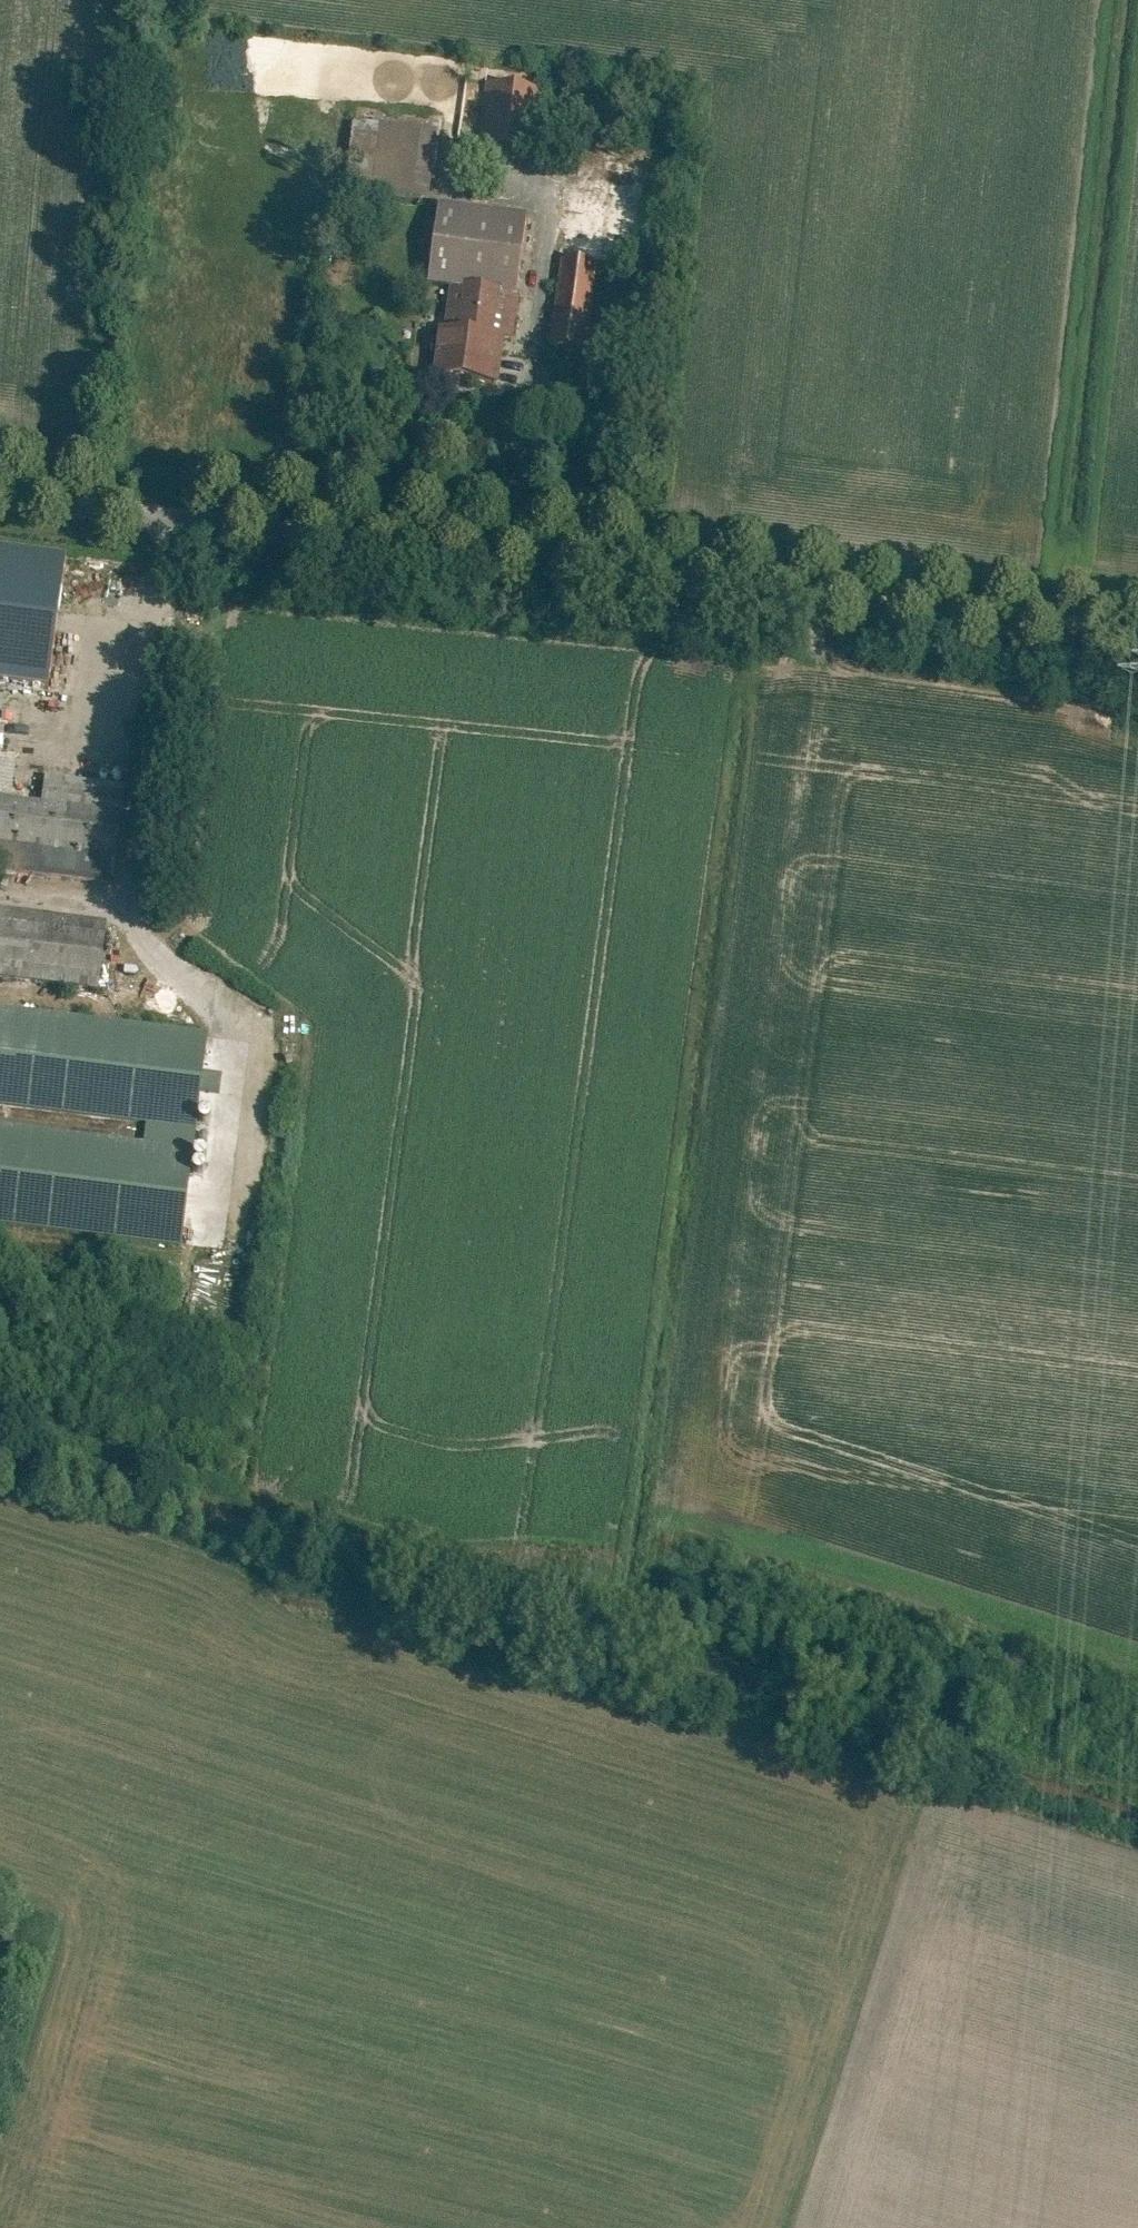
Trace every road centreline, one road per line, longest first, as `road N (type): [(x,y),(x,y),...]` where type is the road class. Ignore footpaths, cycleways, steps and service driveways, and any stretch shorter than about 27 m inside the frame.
road 1 (residential): [(1137,650),(0,506)]

